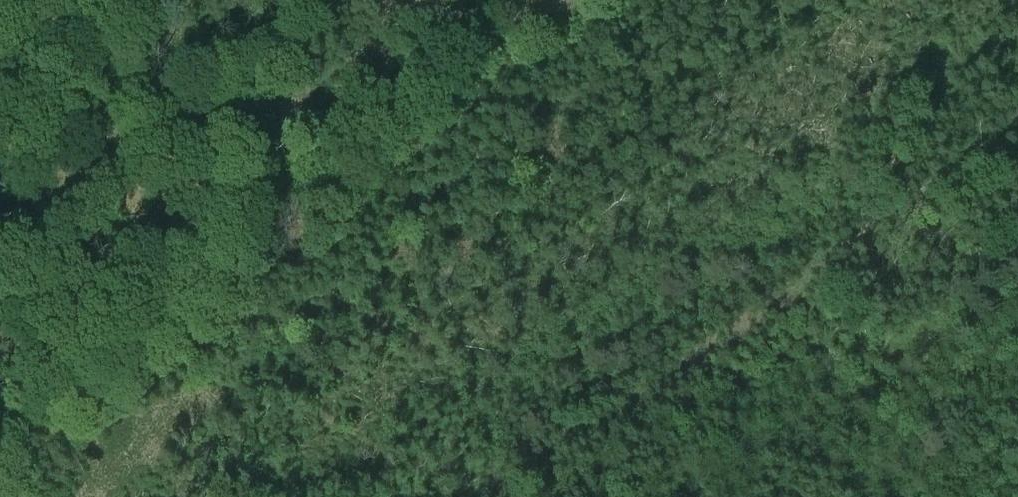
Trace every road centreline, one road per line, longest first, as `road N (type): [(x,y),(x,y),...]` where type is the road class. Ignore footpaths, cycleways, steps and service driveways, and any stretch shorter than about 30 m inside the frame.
road 1 (track): [(490,496),(1017,130)]

